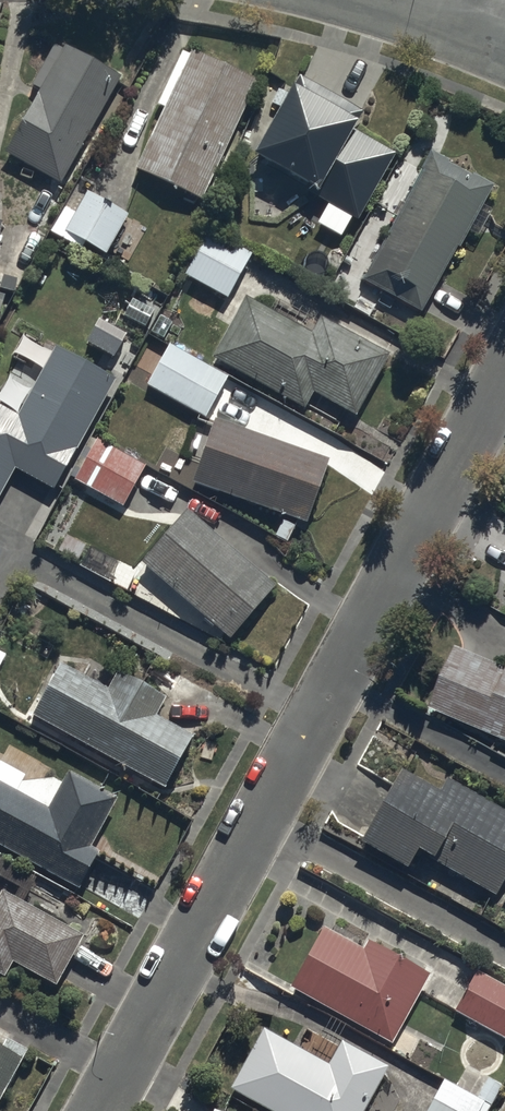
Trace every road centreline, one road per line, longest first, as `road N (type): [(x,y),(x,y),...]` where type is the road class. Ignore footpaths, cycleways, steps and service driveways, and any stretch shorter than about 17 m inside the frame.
road 1 (residential): [(100,1110),(504,374)]
road 2 (residential): [(492,46),(359,0)]

